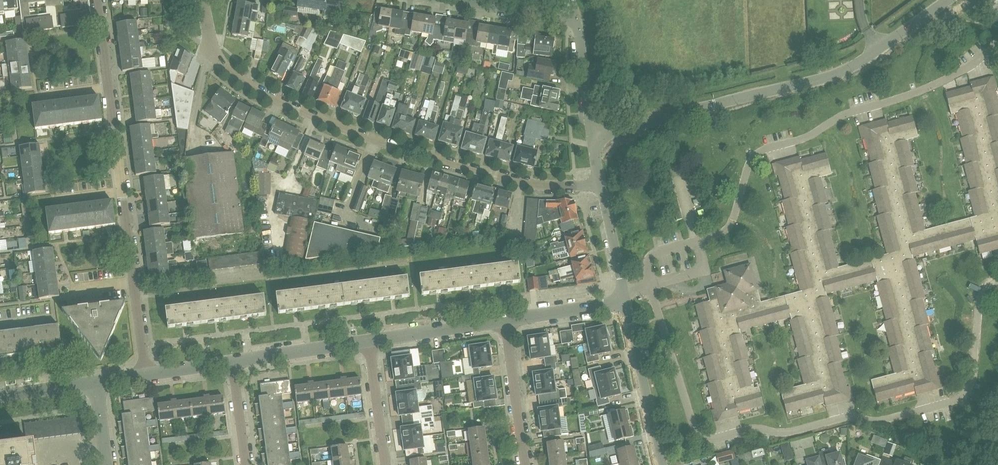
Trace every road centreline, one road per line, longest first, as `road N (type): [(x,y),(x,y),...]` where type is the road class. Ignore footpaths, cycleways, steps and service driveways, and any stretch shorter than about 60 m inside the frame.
road 1 (residential): [(602,184),(514,180),(302,114),(218,62),(202,0)]
road 2 (unclassified): [(594,139),(833,76),(951,0)]
road 3 (residential): [(146,377),(99,0)]
road 4 (tertiary): [(662,464),(622,302)]
road 5 (residential): [(525,464),(503,322)]
road 6 (tertiary): [(364,343),(503,322)]
road 7 (tertiary): [(232,364),(364,343)]
road 8 (residential): [(451,0),(575,18)]
road 9 (unclassified): [(384,464),(364,343)]
road 10 (residential): [(594,139),(575,18)]
road 11 (tertiary): [(503,322),(622,302)]

